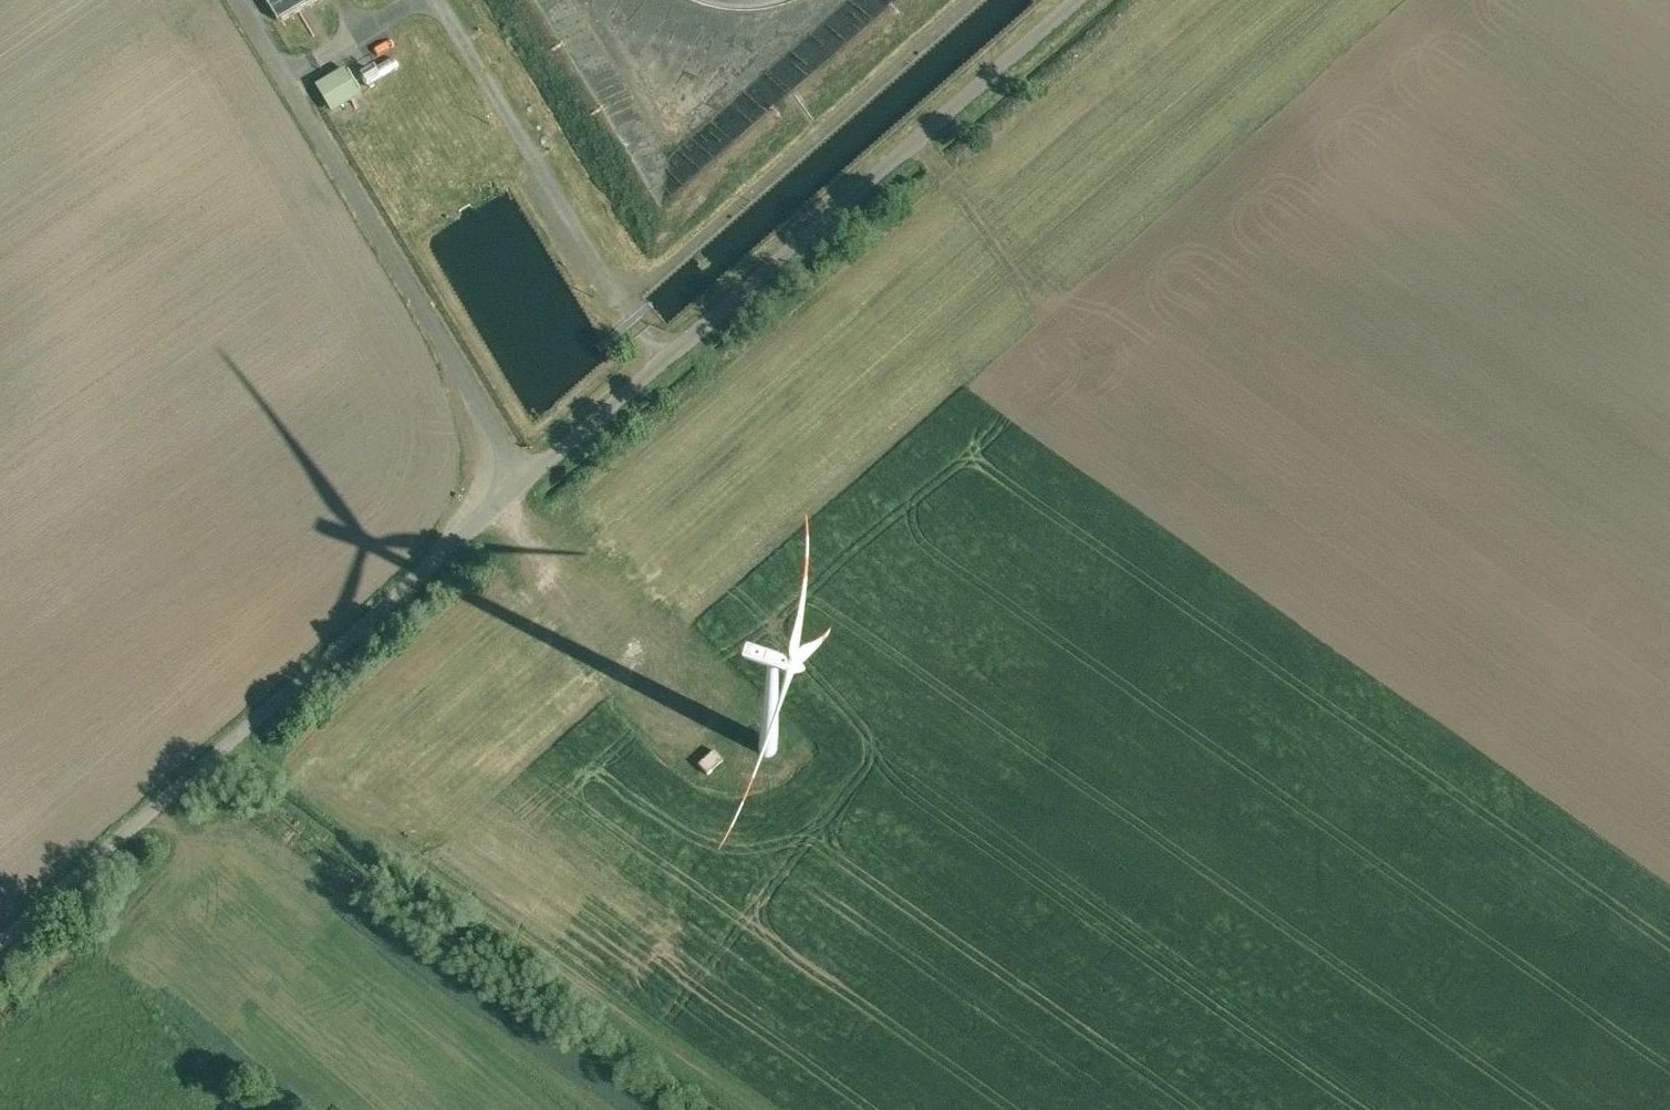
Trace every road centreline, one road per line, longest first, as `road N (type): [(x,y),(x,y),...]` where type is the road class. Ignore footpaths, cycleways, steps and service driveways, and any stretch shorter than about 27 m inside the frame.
road 1 (unclassified): [(1102,0),(0,951)]

